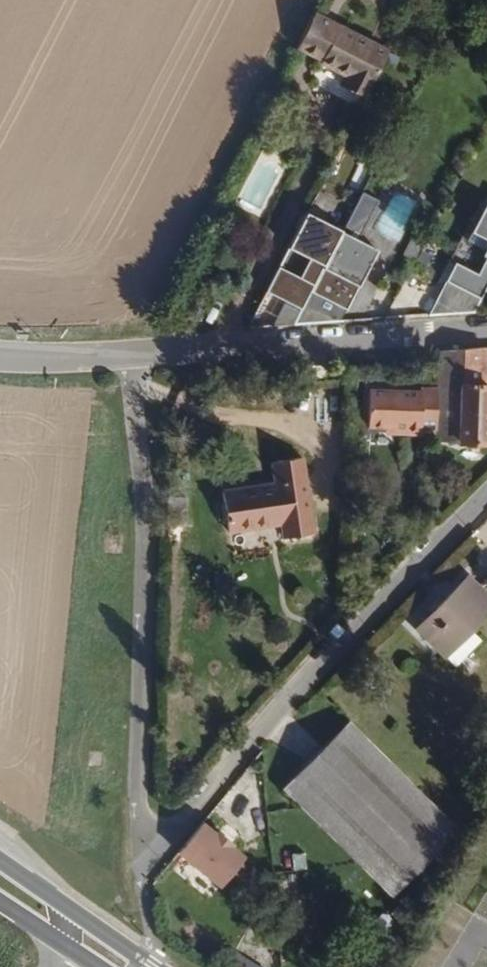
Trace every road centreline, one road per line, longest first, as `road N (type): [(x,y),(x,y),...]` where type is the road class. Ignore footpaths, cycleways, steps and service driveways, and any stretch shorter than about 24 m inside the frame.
road 1 (residential): [(486,494),(303,684),(178,831),(159,839),(140,821),(138,791),(146,511),(138,355)]
road 2 (residential): [(486,334),(138,355)]
road 3 (residential): [(138,355),(0,359)]

